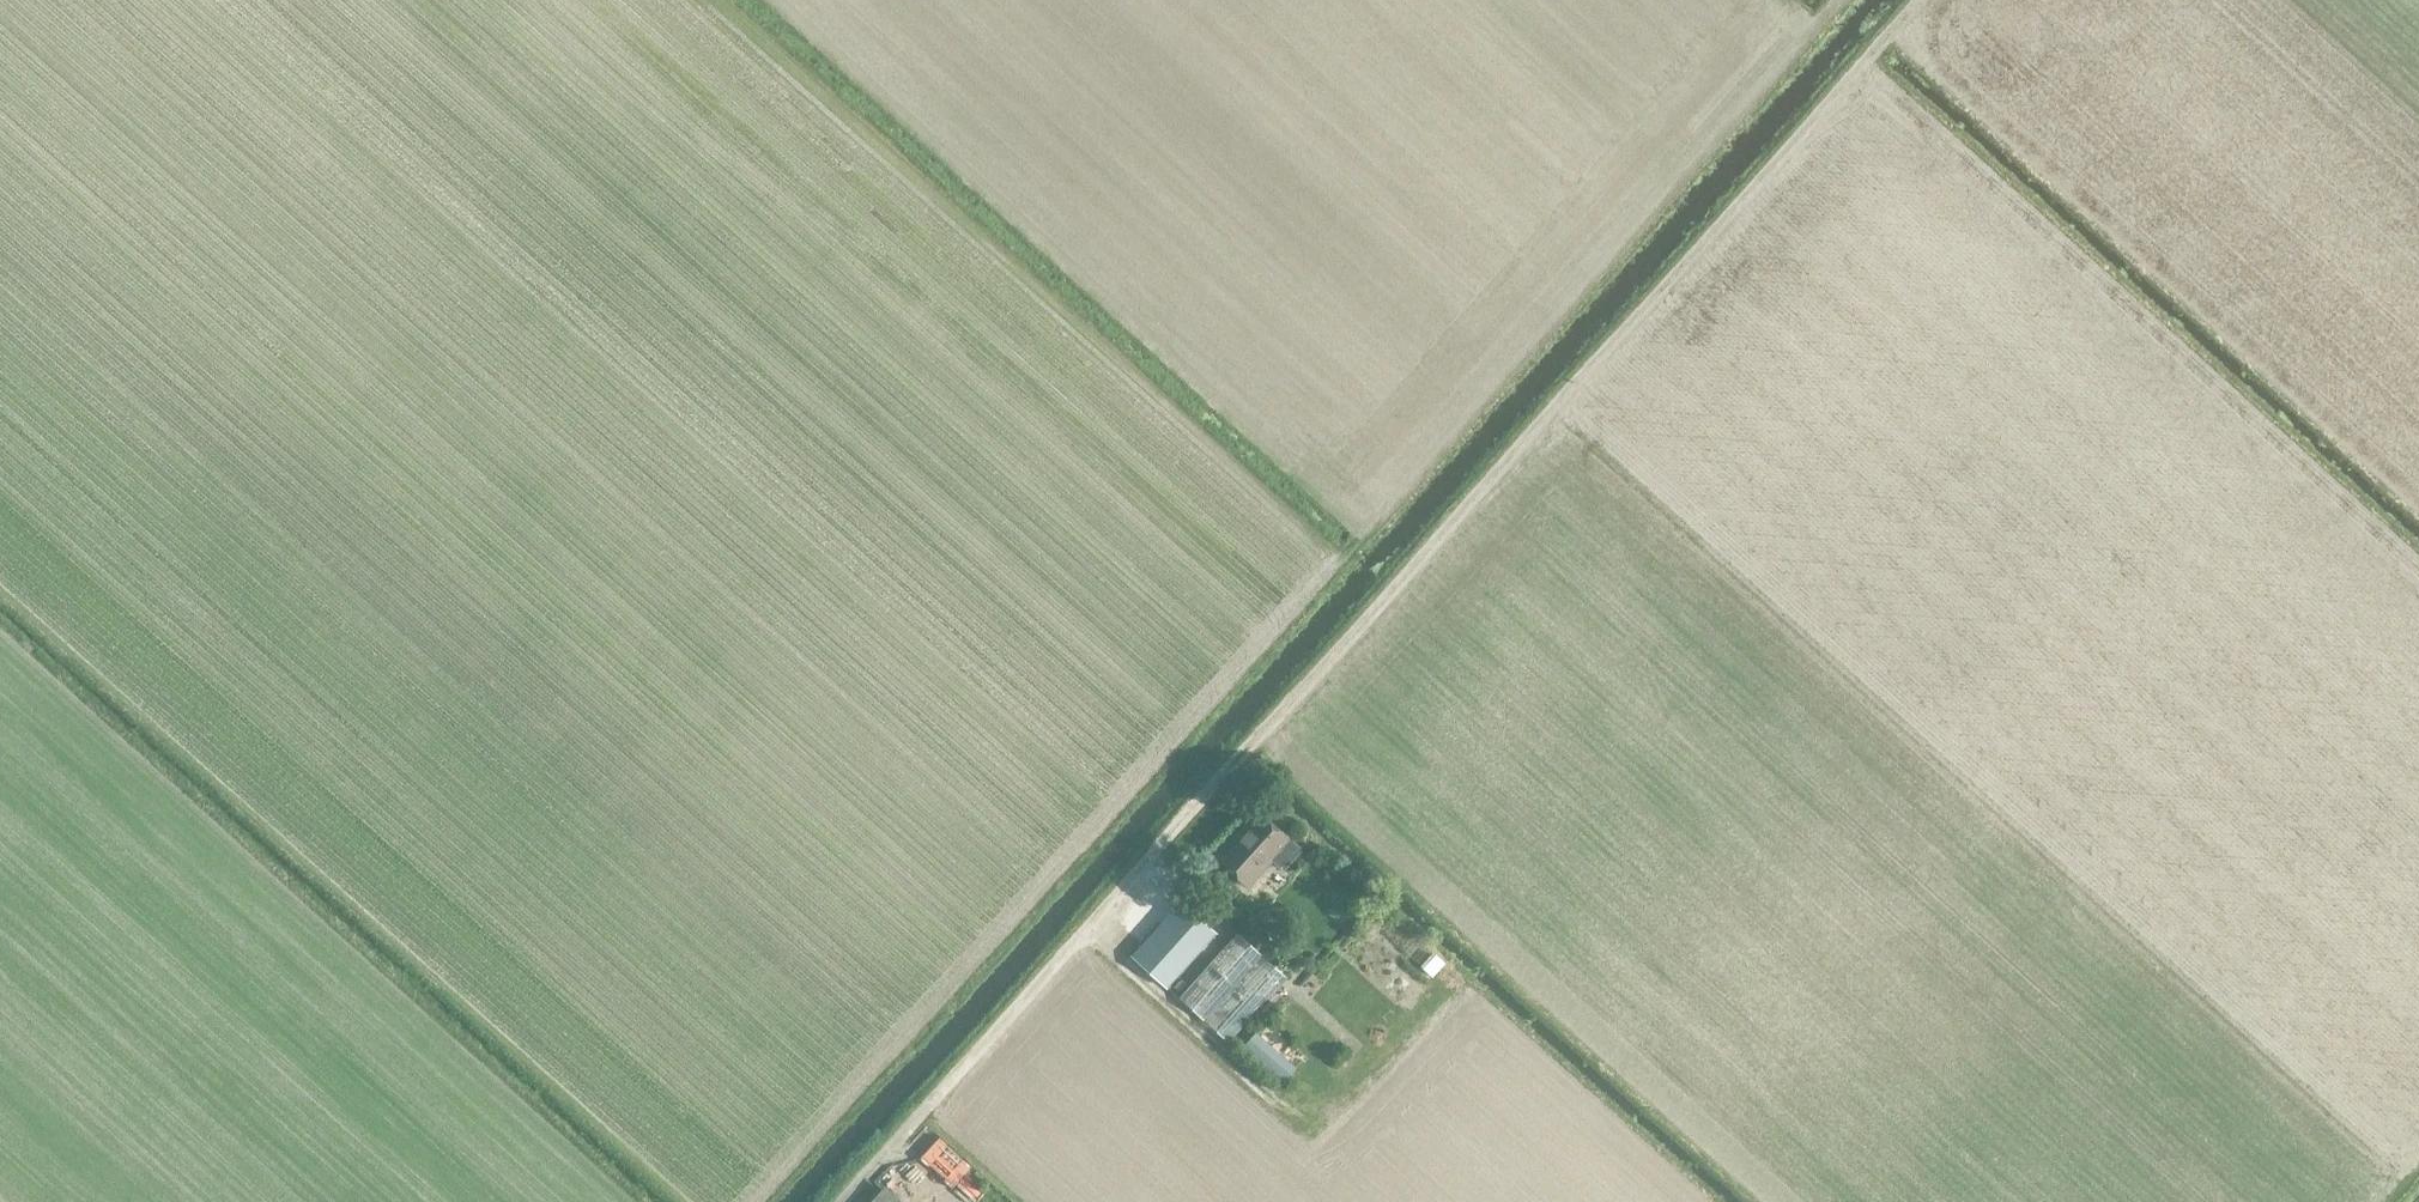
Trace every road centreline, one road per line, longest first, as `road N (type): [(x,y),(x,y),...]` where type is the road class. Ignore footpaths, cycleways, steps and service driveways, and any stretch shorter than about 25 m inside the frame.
road 1 (track): [(1922,0),(845,1201)]

